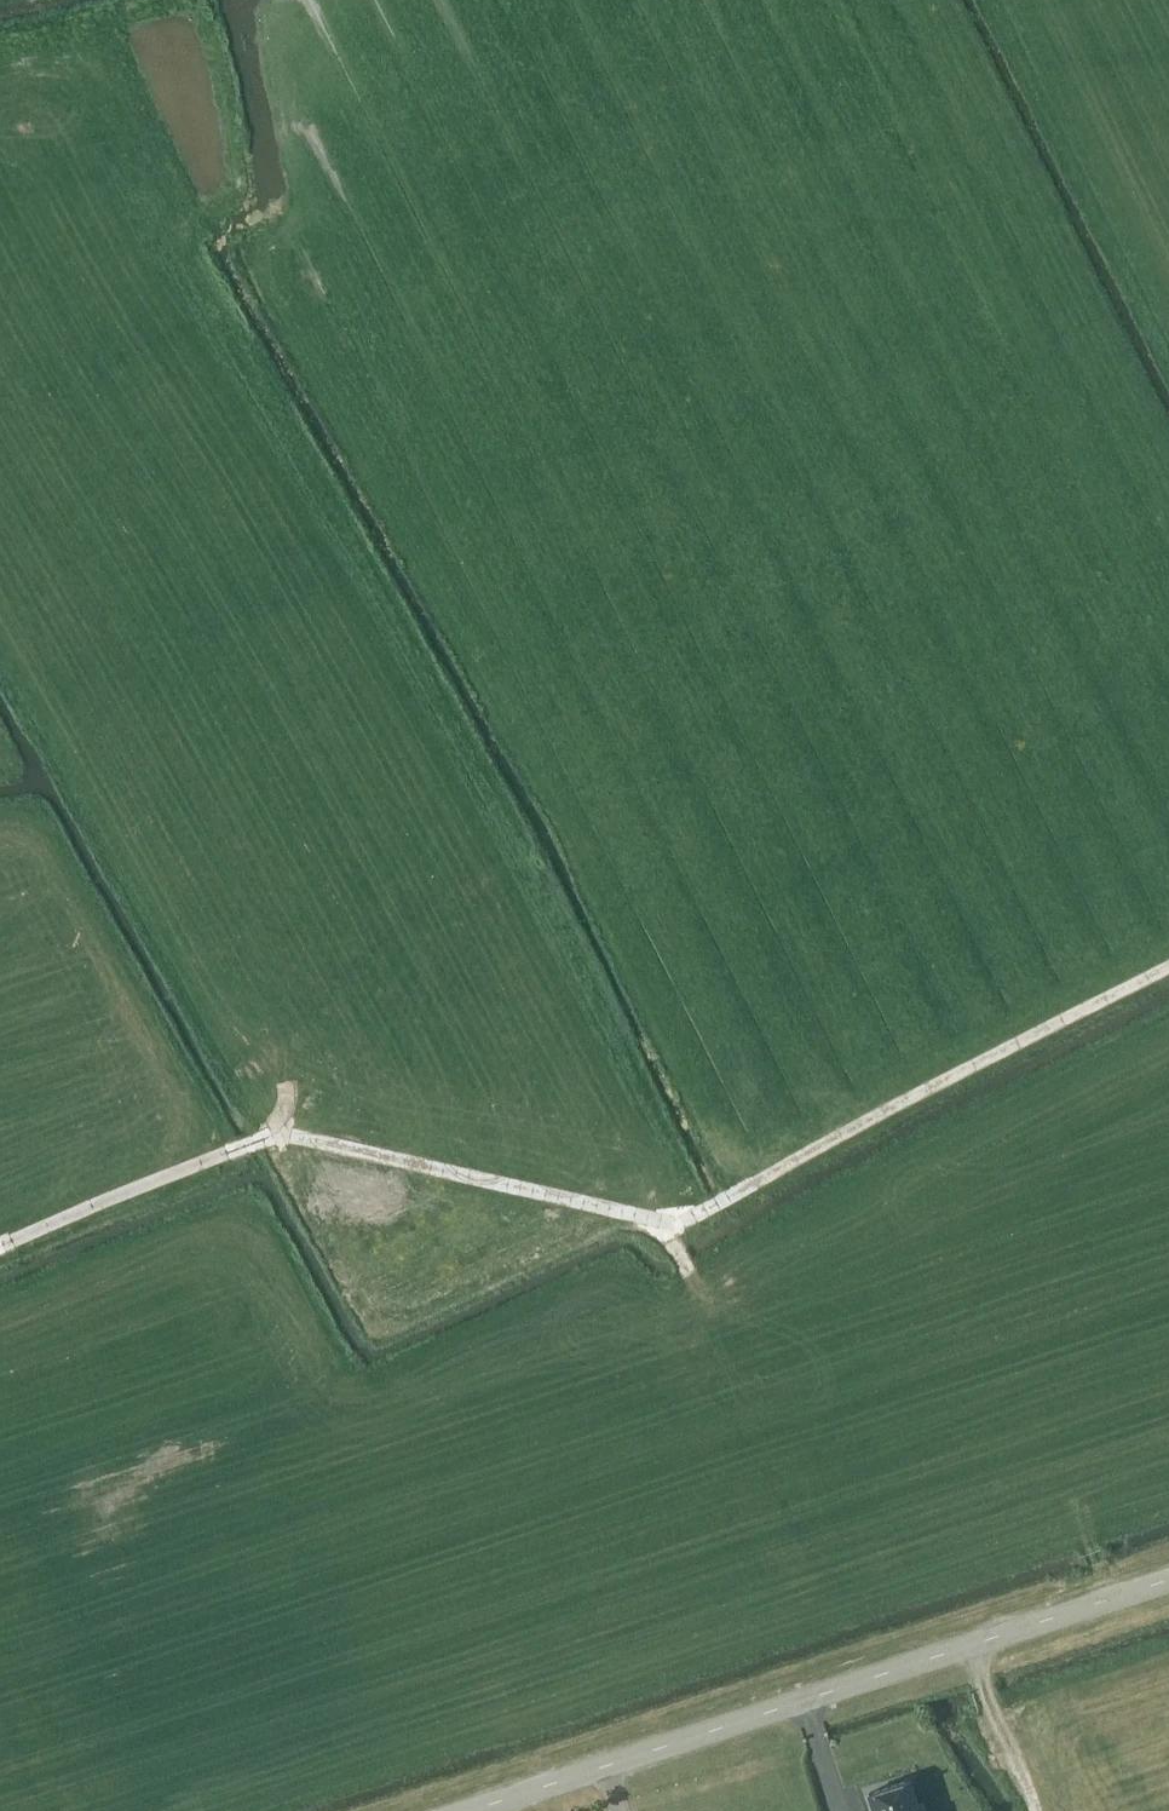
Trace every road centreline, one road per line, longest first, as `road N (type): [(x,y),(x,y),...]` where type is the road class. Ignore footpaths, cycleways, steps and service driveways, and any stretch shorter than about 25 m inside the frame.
road 1 (tertiary): [(469,1810),(1168,1580)]

